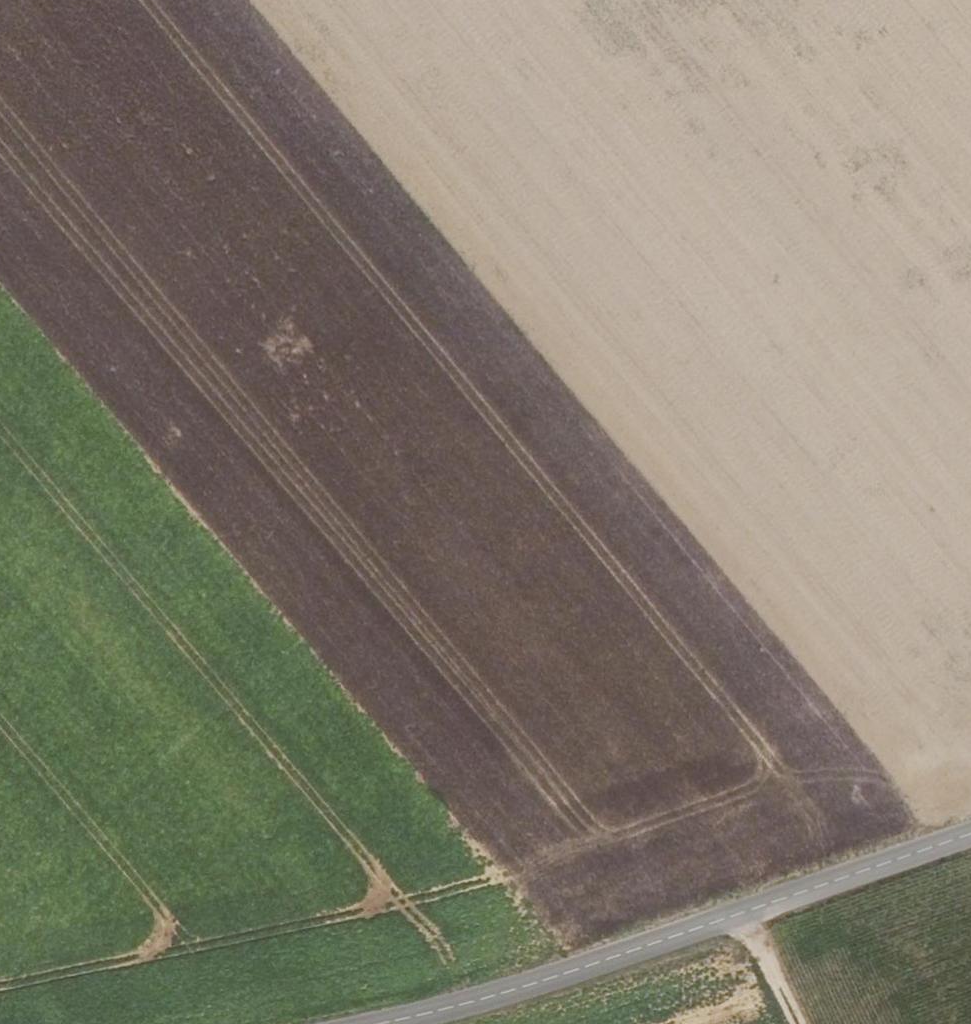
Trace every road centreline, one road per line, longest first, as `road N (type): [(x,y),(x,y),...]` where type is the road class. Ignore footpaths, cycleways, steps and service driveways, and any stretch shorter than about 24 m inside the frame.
road 1 (tertiary): [(388,1023),(516,990),(970,833)]
road 2 (track): [(797,1023),(738,914)]

